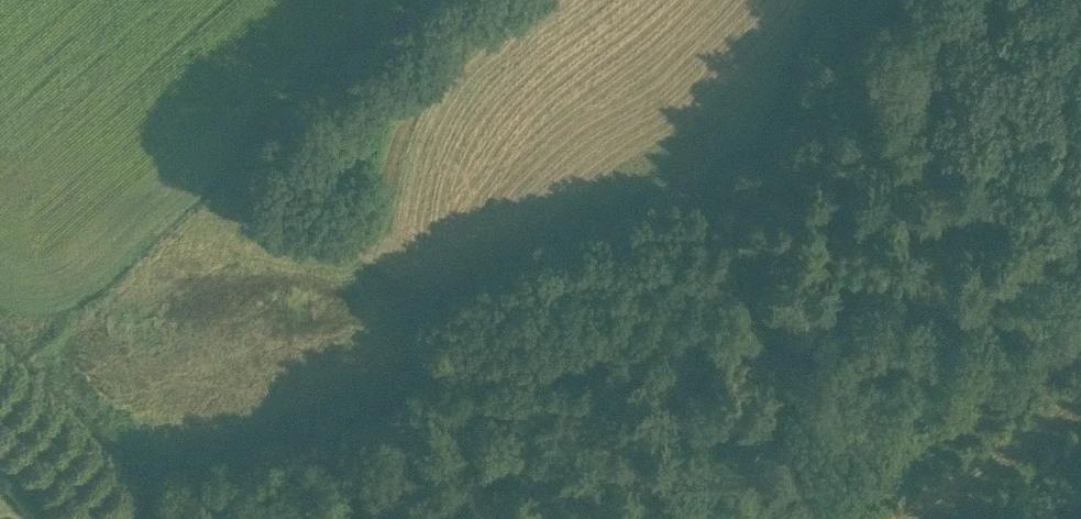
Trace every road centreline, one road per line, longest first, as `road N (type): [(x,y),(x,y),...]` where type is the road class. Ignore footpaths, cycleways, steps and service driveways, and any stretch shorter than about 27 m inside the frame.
road 1 (track): [(0,405),(106,502)]

